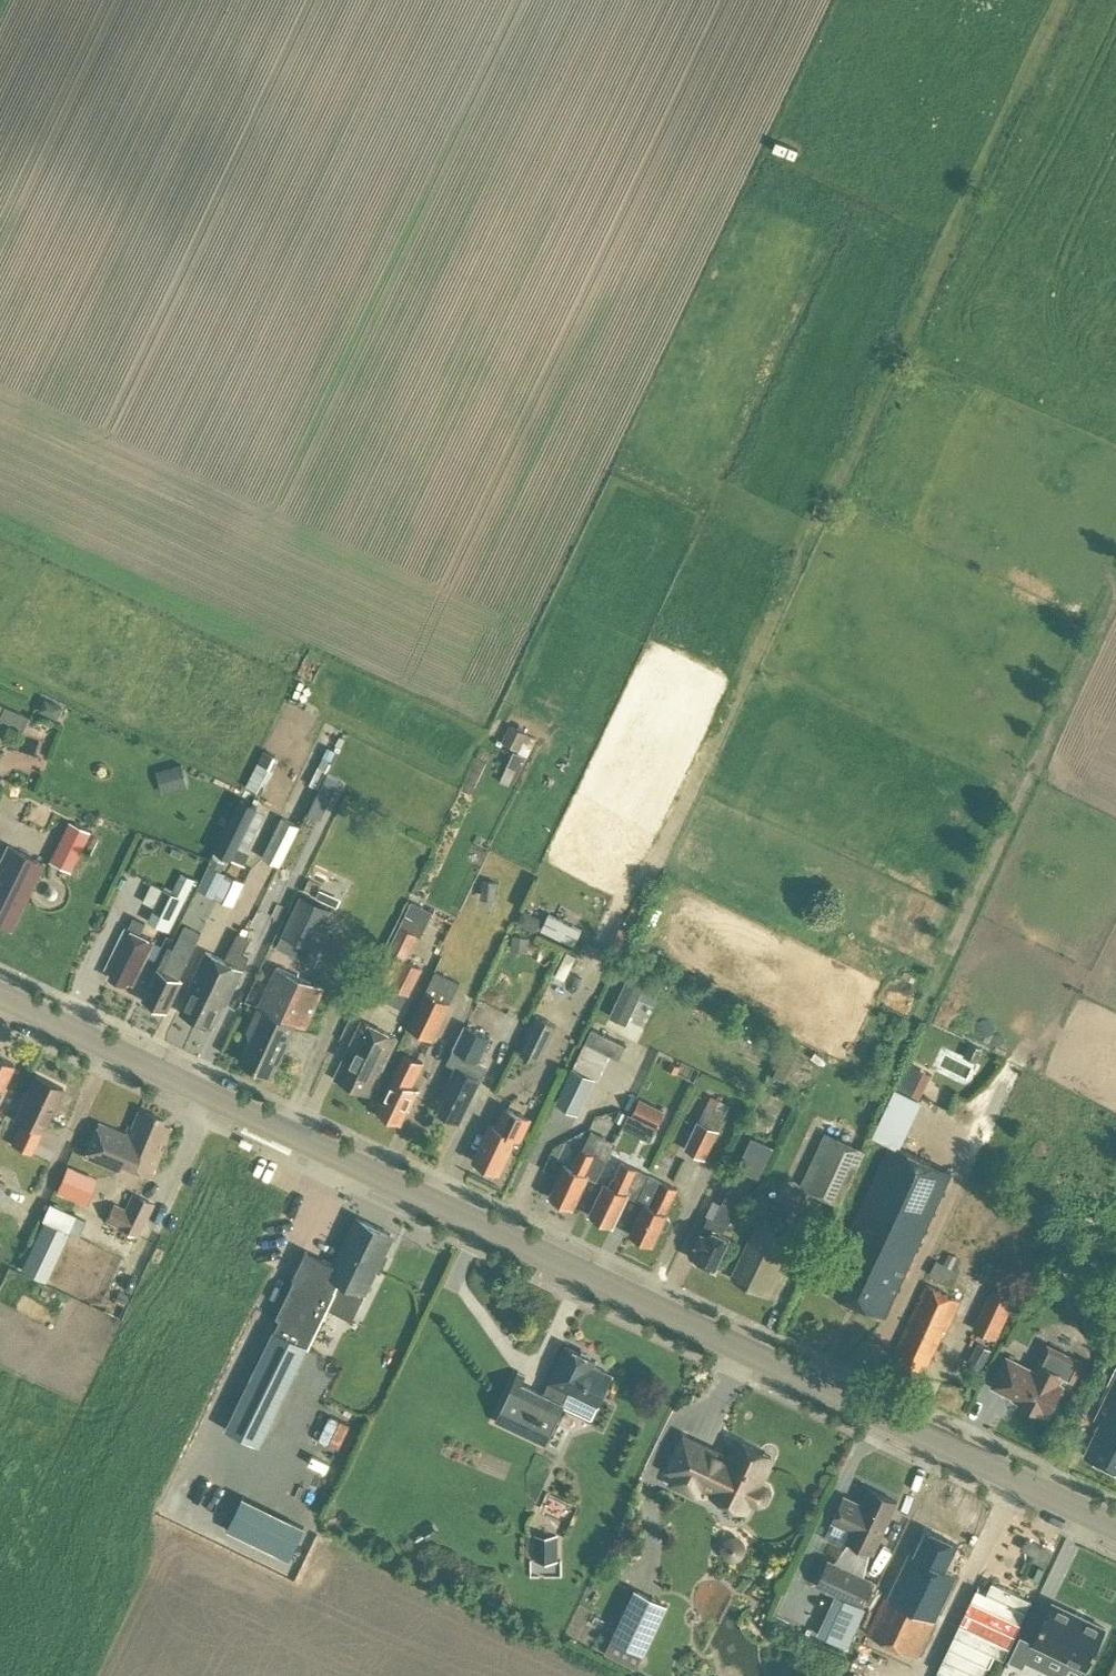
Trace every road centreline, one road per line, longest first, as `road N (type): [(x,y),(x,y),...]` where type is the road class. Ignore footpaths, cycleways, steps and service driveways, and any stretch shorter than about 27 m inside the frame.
road 1 (primary): [(1115,1525),(0,995)]

